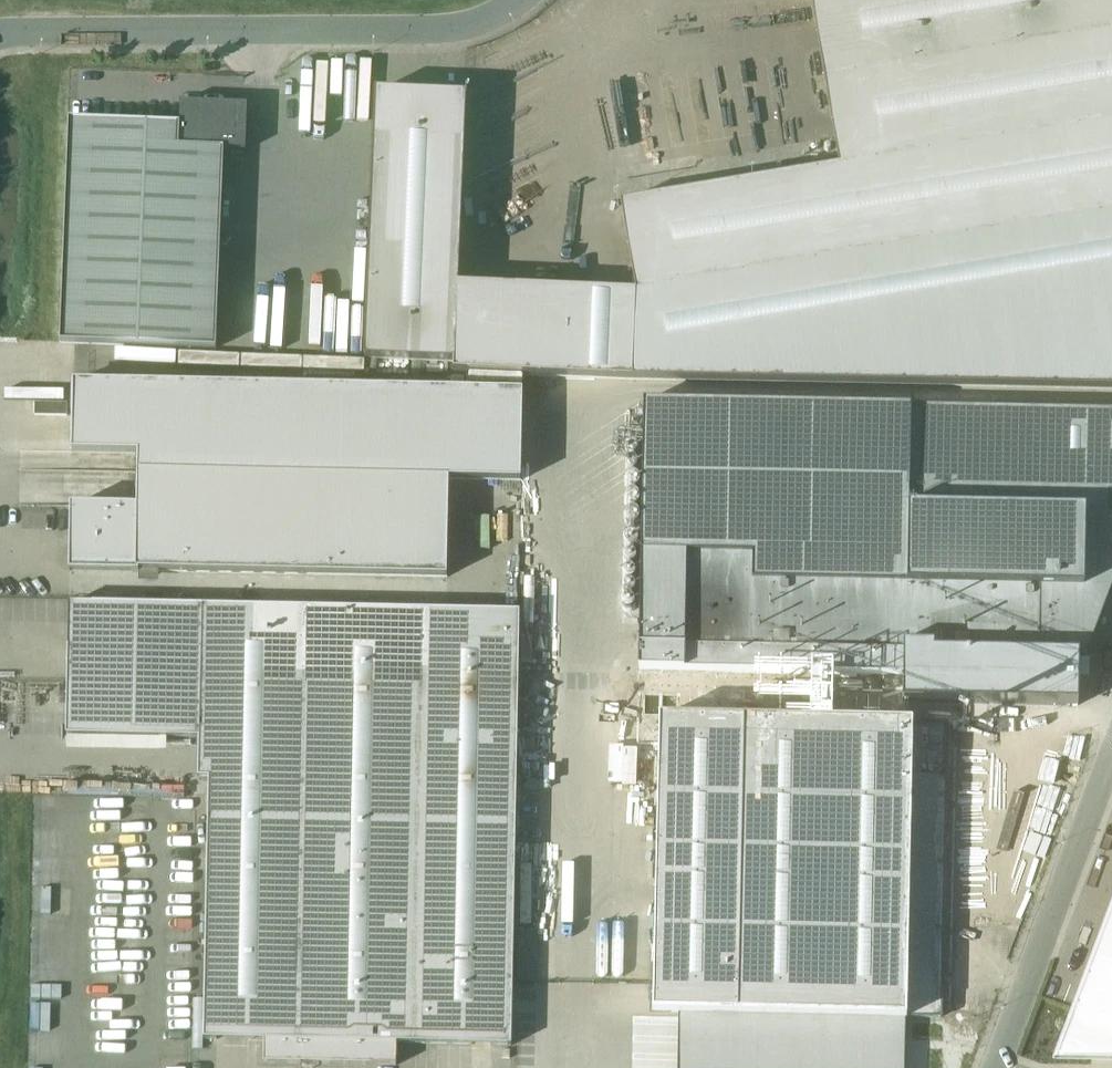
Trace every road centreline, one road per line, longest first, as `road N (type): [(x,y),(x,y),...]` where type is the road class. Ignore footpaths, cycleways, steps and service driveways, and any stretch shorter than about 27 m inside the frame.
road 1 (unclassified): [(517,0),(492,18),(448,29),(0,34)]
road 2 (unclassified): [(996,1067),(1111,758)]

